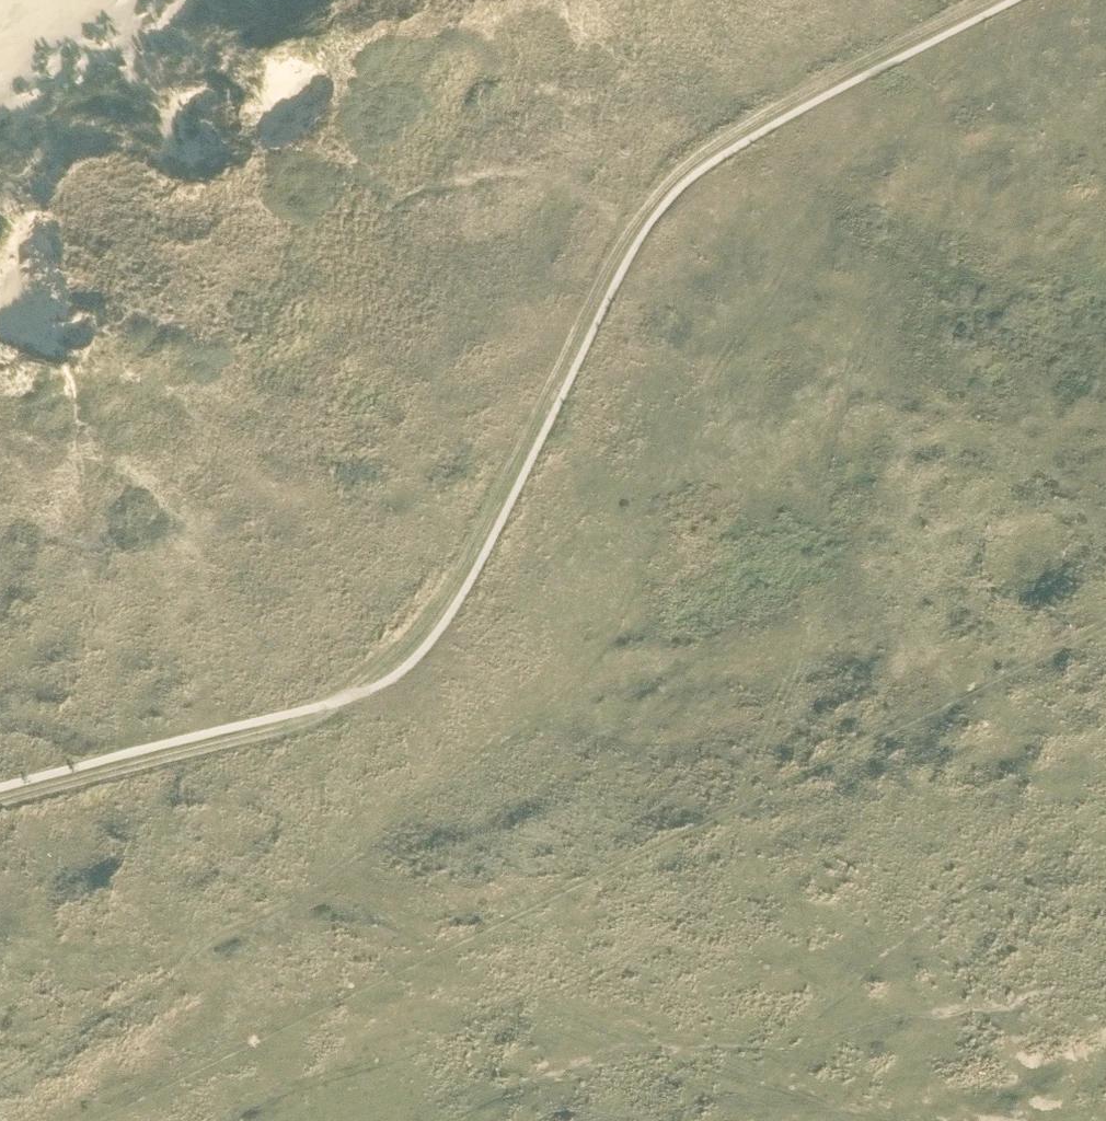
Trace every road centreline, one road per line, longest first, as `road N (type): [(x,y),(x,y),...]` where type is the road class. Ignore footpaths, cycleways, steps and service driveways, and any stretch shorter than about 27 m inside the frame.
road 1 (track): [(981,0),(786,98),(710,144),(660,188),(627,229),(443,596),(398,651),(358,682),(337,716),(0,805)]

